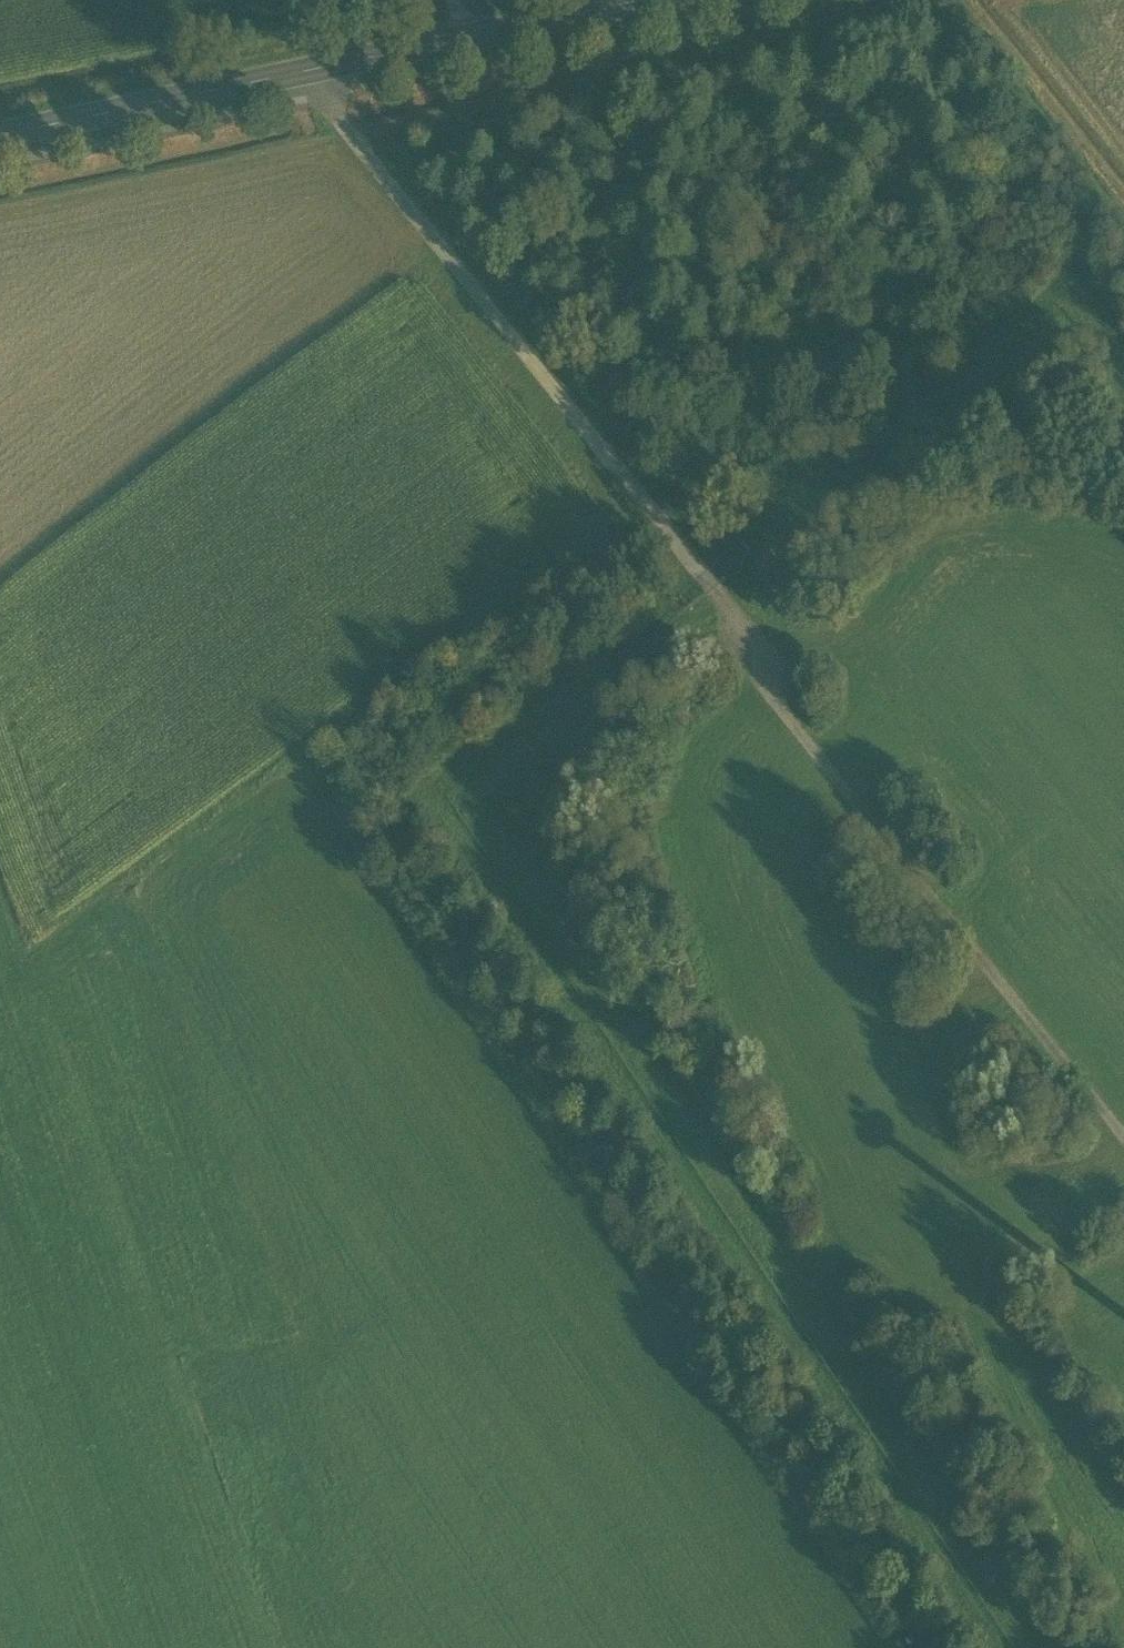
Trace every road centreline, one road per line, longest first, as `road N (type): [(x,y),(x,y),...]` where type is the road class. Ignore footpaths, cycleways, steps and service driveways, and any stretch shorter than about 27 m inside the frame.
road 1 (secondary): [(658,0),(0,139)]
road 2 (track): [(638,494),(123,887)]

